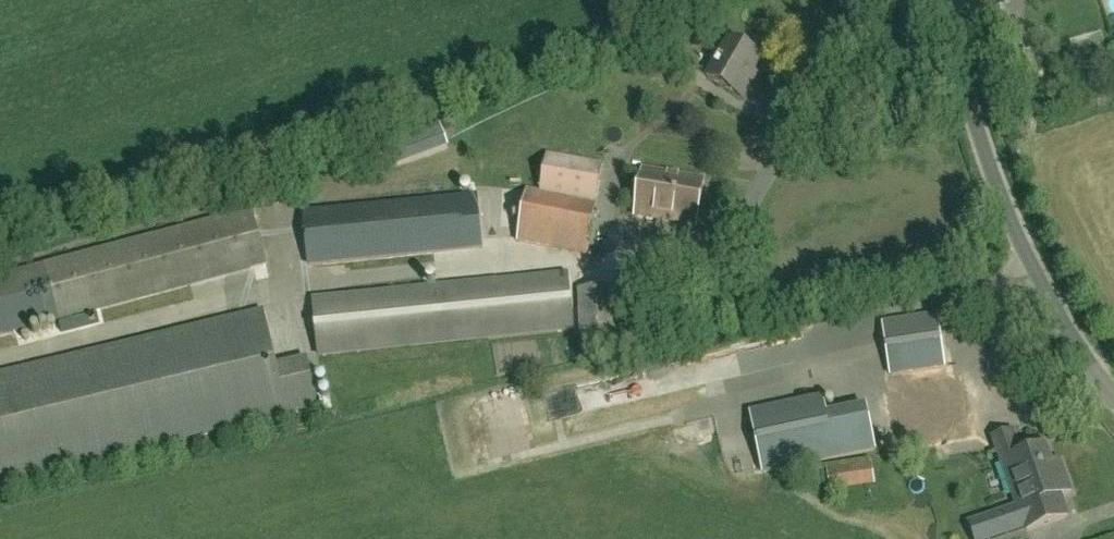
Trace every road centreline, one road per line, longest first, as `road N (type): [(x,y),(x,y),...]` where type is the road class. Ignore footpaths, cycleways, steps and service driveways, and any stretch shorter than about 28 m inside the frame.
road 1 (unclassified): [(1113,350),(1038,215),(964,0)]

